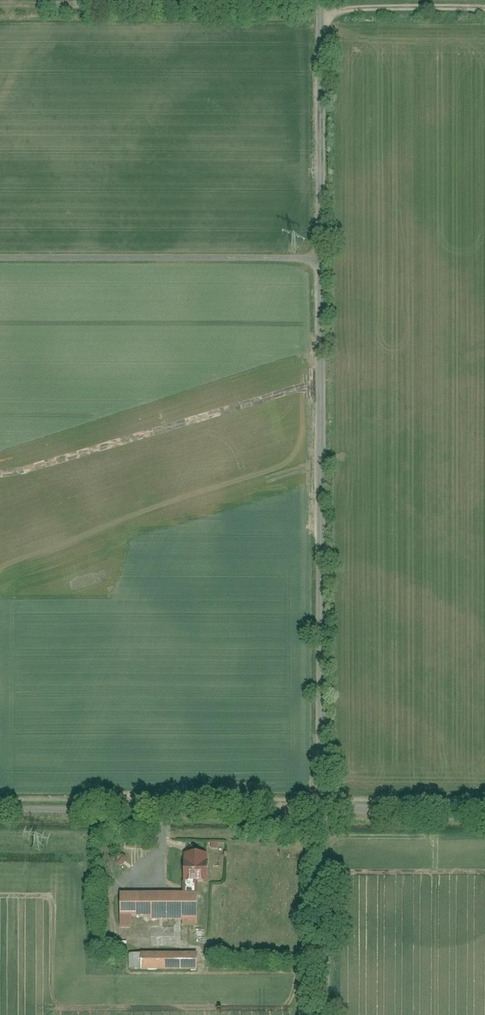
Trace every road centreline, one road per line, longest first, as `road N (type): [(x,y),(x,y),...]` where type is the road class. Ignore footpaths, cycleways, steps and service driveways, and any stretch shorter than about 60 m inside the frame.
road 1 (unclassified): [(311,261),(322,809)]
road 2 (track): [(484,10),(0,10)]
road 3 (residential): [(0,810),(322,809)]
road 4 (unclassified): [(311,261),(0,258)]
road 5 (unclassified): [(311,0),(311,261)]
road 6 (unclassified): [(322,809),(324,1014)]
road 7 (residential): [(322,809),(484,810)]

